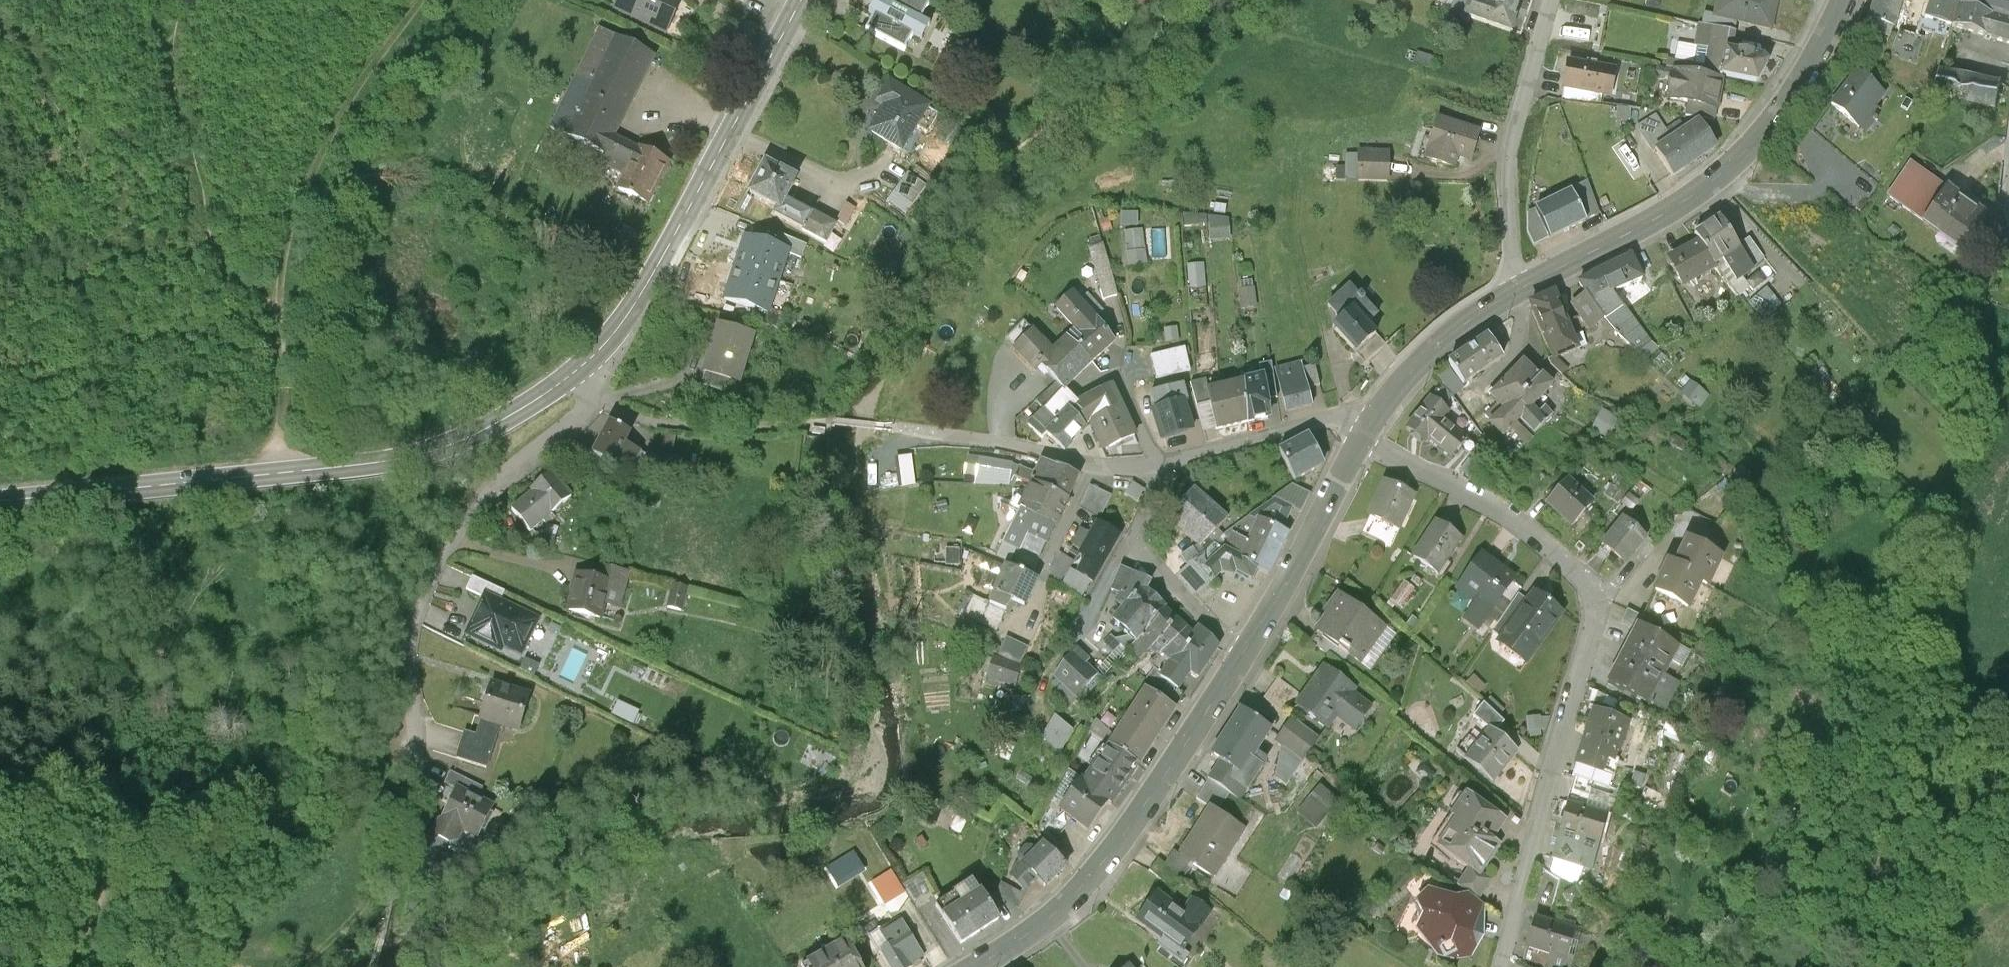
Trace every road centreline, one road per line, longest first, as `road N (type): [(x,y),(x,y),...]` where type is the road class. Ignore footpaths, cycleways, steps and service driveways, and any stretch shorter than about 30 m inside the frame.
road 1 (secondary): [(802,0),(632,310),(606,344),(541,399),(476,436),(387,463),(0,502)]
road 2 (residential): [(1502,966),(1596,622),(1595,598),(1520,525),(1465,490),(1361,443)]
road 3 (track): [(281,475),(285,263),(309,176),(422,0)]
road 4 (secondary): [(1842,0),(1797,87),(1756,145),(1655,219),(1518,290)]
road 5 (secondary): [(1243,653),(1098,874),(1056,914),(969,966)]
road 6 (track): [(593,403),(695,433),(867,426),(913,433)]
road 7 (residential): [(1518,290),(1507,175),(1555,0)]
road 8 (residential): [(913,433),(1090,469),(1169,467)]
road 9 (residential): [(1169,467),(1130,541),(1243,653)]
road 10 (secondary): [(1361,443),(1243,653)]
road 11 (residential): [(1169,467),(1379,411)]
road 12 (track): [(66,966),(101,911),(101,888),(66,857),(0,842)]
road 13 (secondary): [(1518,290),(1441,345),(1379,411)]
road 14 (track): [(2008,841),(1933,966)]

